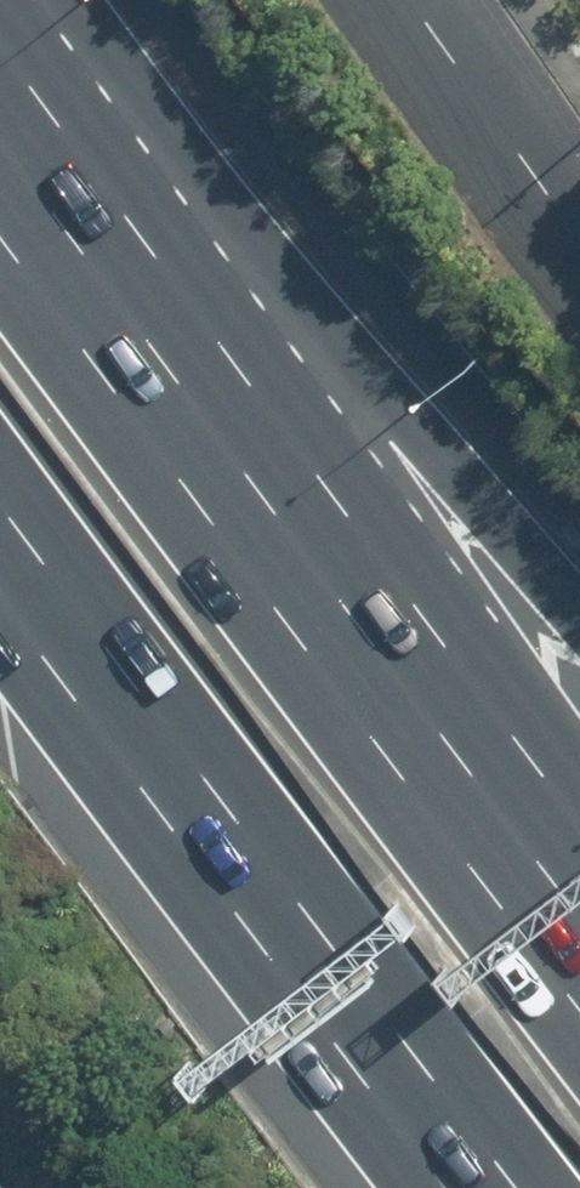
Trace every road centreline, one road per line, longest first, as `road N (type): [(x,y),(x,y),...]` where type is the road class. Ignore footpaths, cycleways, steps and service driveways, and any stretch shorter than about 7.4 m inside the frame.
road 1 (motorway): [(0,201),(579,991)]
road 2 (motorway): [(529,1187),(358,970),(0,484)]
road 3 (motorway): [(0,3),(579,602)]
road 4 (residential): [(429,0),(579,210)]

